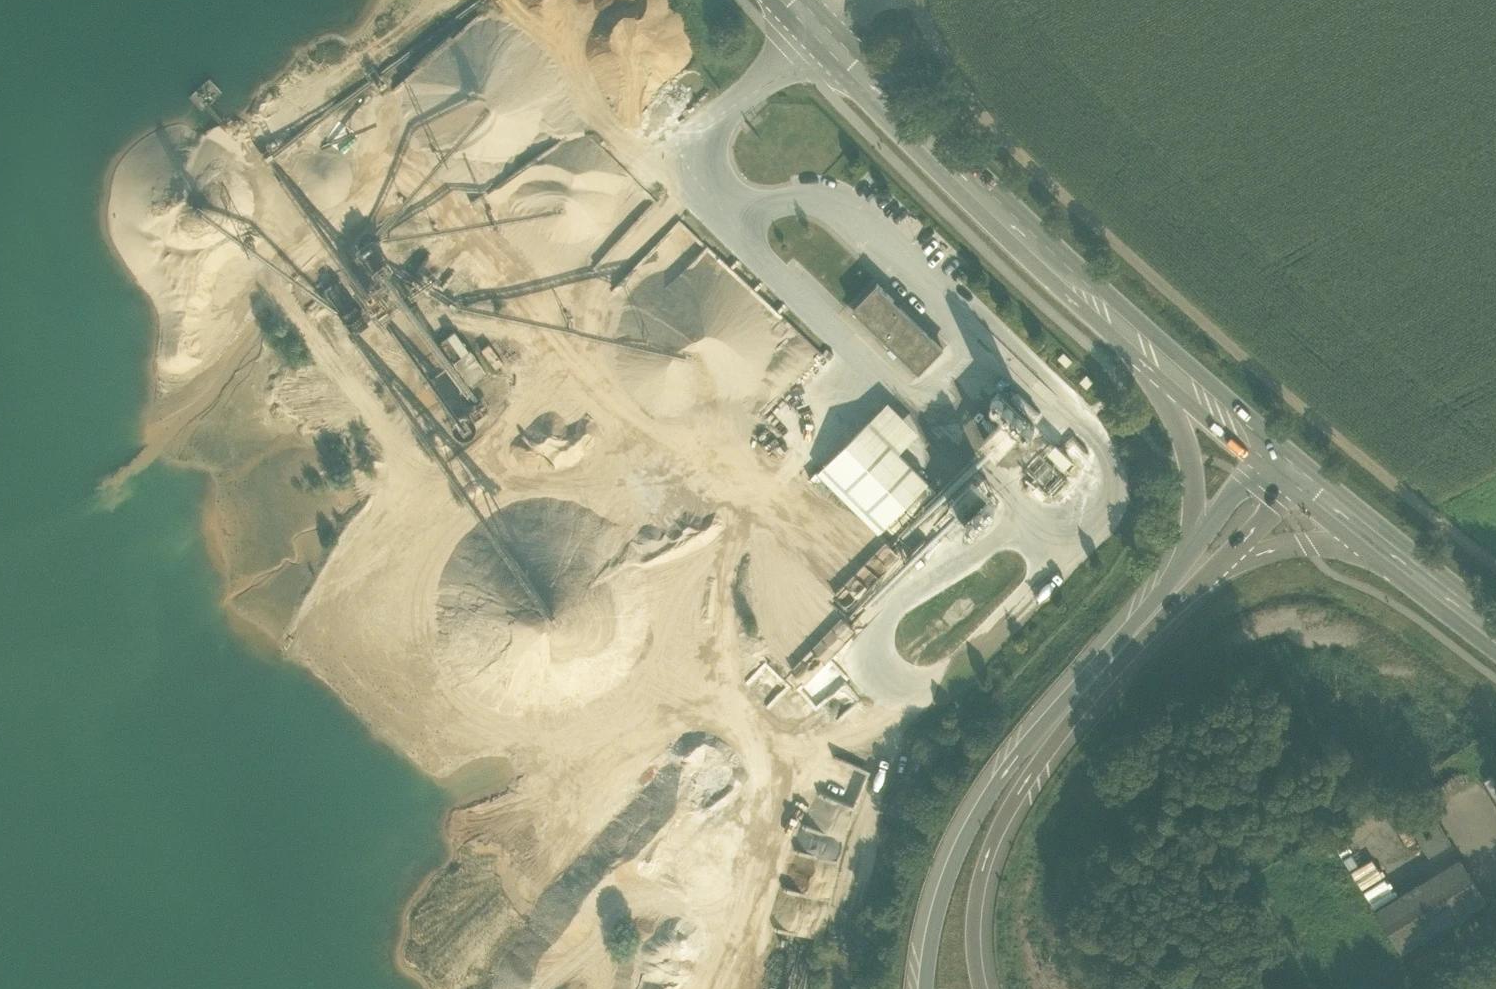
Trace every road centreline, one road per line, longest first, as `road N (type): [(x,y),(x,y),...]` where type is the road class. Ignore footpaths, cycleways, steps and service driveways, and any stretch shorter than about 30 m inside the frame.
road 1 (track): [(911,0),(970,101),(1019,155),(1332,434),(1495,564)]
road 2 (motorway): [(1190,557),(1027,746),(973,823),(950,871),(926,988)]
road 3 (motorway): [(982,988),(976,905),(1007,813),(1095,690),(1222,562)]
road 4 (secondary): [(819,31),(1170,371)]
road 5 (motorway): [(1170,371),(1167,398),(1187,442),(1194,483),(1190,557)]
road 6 (motorway): [(1222,562),(1294,545),(1382,545)]
road 7 (secondary): [(1382,545),(1495,632)]
road 8 (motorway): [(1269,454),(1190,557)]
road 9 (secondary): [(1170,371),(1269,454)]

